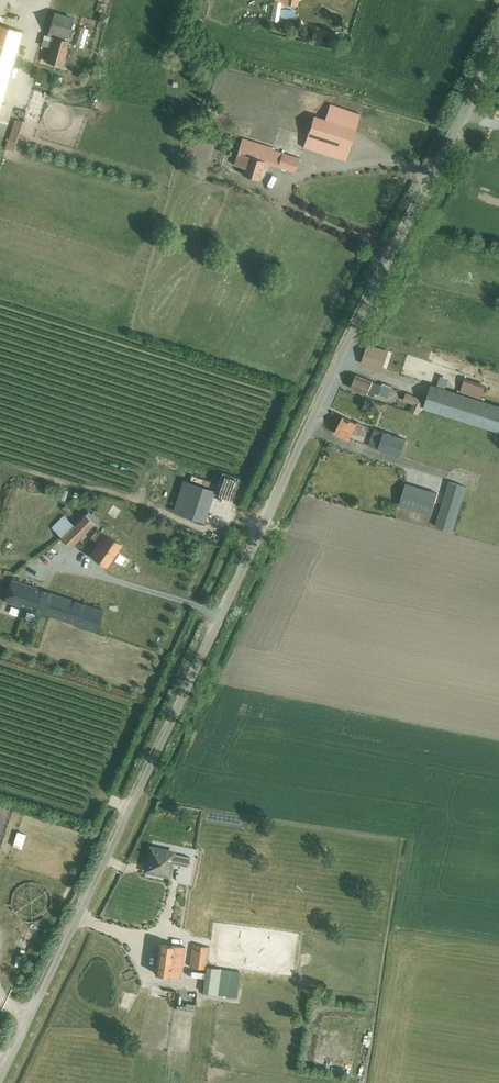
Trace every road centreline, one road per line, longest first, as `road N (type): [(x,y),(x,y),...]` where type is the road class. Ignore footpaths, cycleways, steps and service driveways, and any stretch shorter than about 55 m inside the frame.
road 1 (unclassified): [(0,1077),(333,372),(498,46)]

